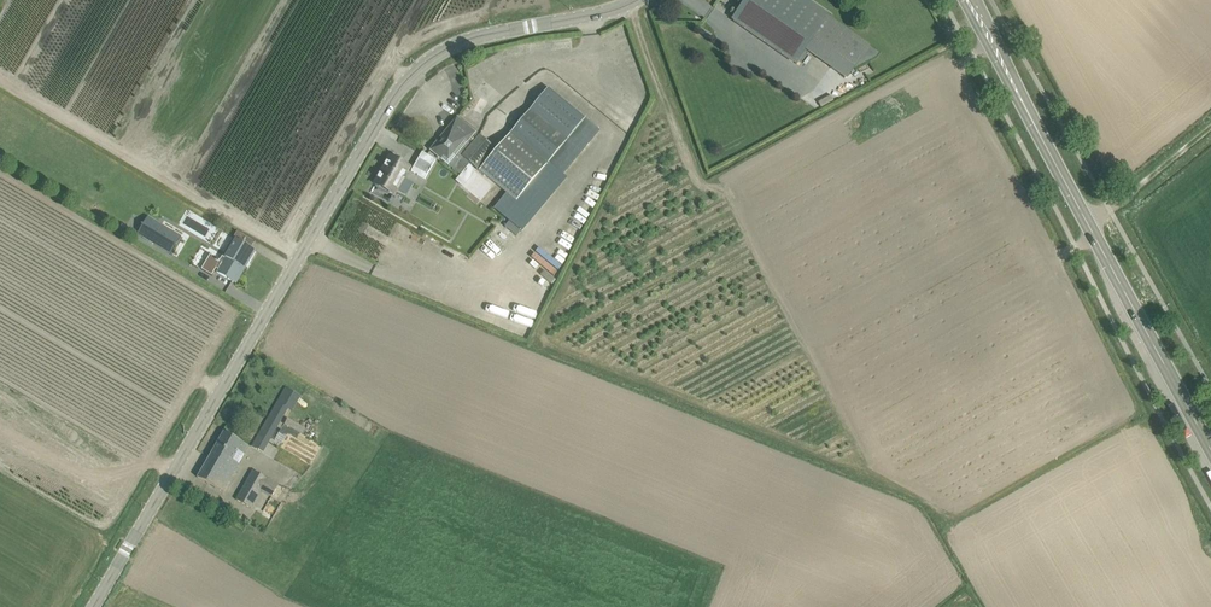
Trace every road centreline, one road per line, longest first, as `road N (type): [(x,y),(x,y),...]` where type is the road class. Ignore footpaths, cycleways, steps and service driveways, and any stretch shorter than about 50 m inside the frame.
road 1 (unclassified): [(94,606),(411,75),(471,38),(635,0)]
road 2 (tertiary): [(1091,231),(970,0)]
road 3 (tertiary): [(1210,447),(1091,231)]
road 4 (track): [(1111,210),(1210,129)]

